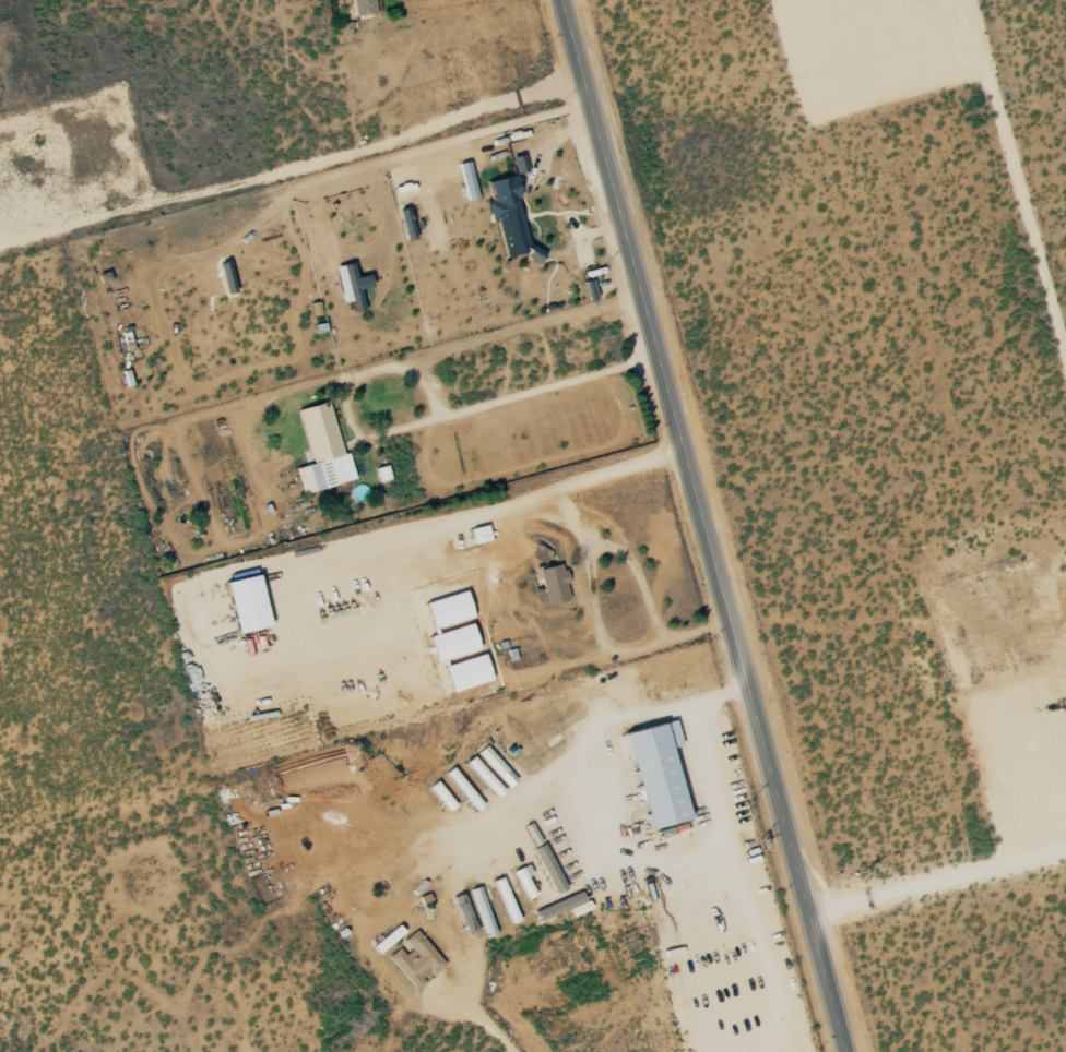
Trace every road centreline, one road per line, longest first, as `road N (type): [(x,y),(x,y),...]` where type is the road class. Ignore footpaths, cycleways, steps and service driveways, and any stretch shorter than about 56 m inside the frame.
road 1 (secondary): [(838,1051),(555,0)]
road 2 (track): [(0,590),(329,468),(655,360)]

